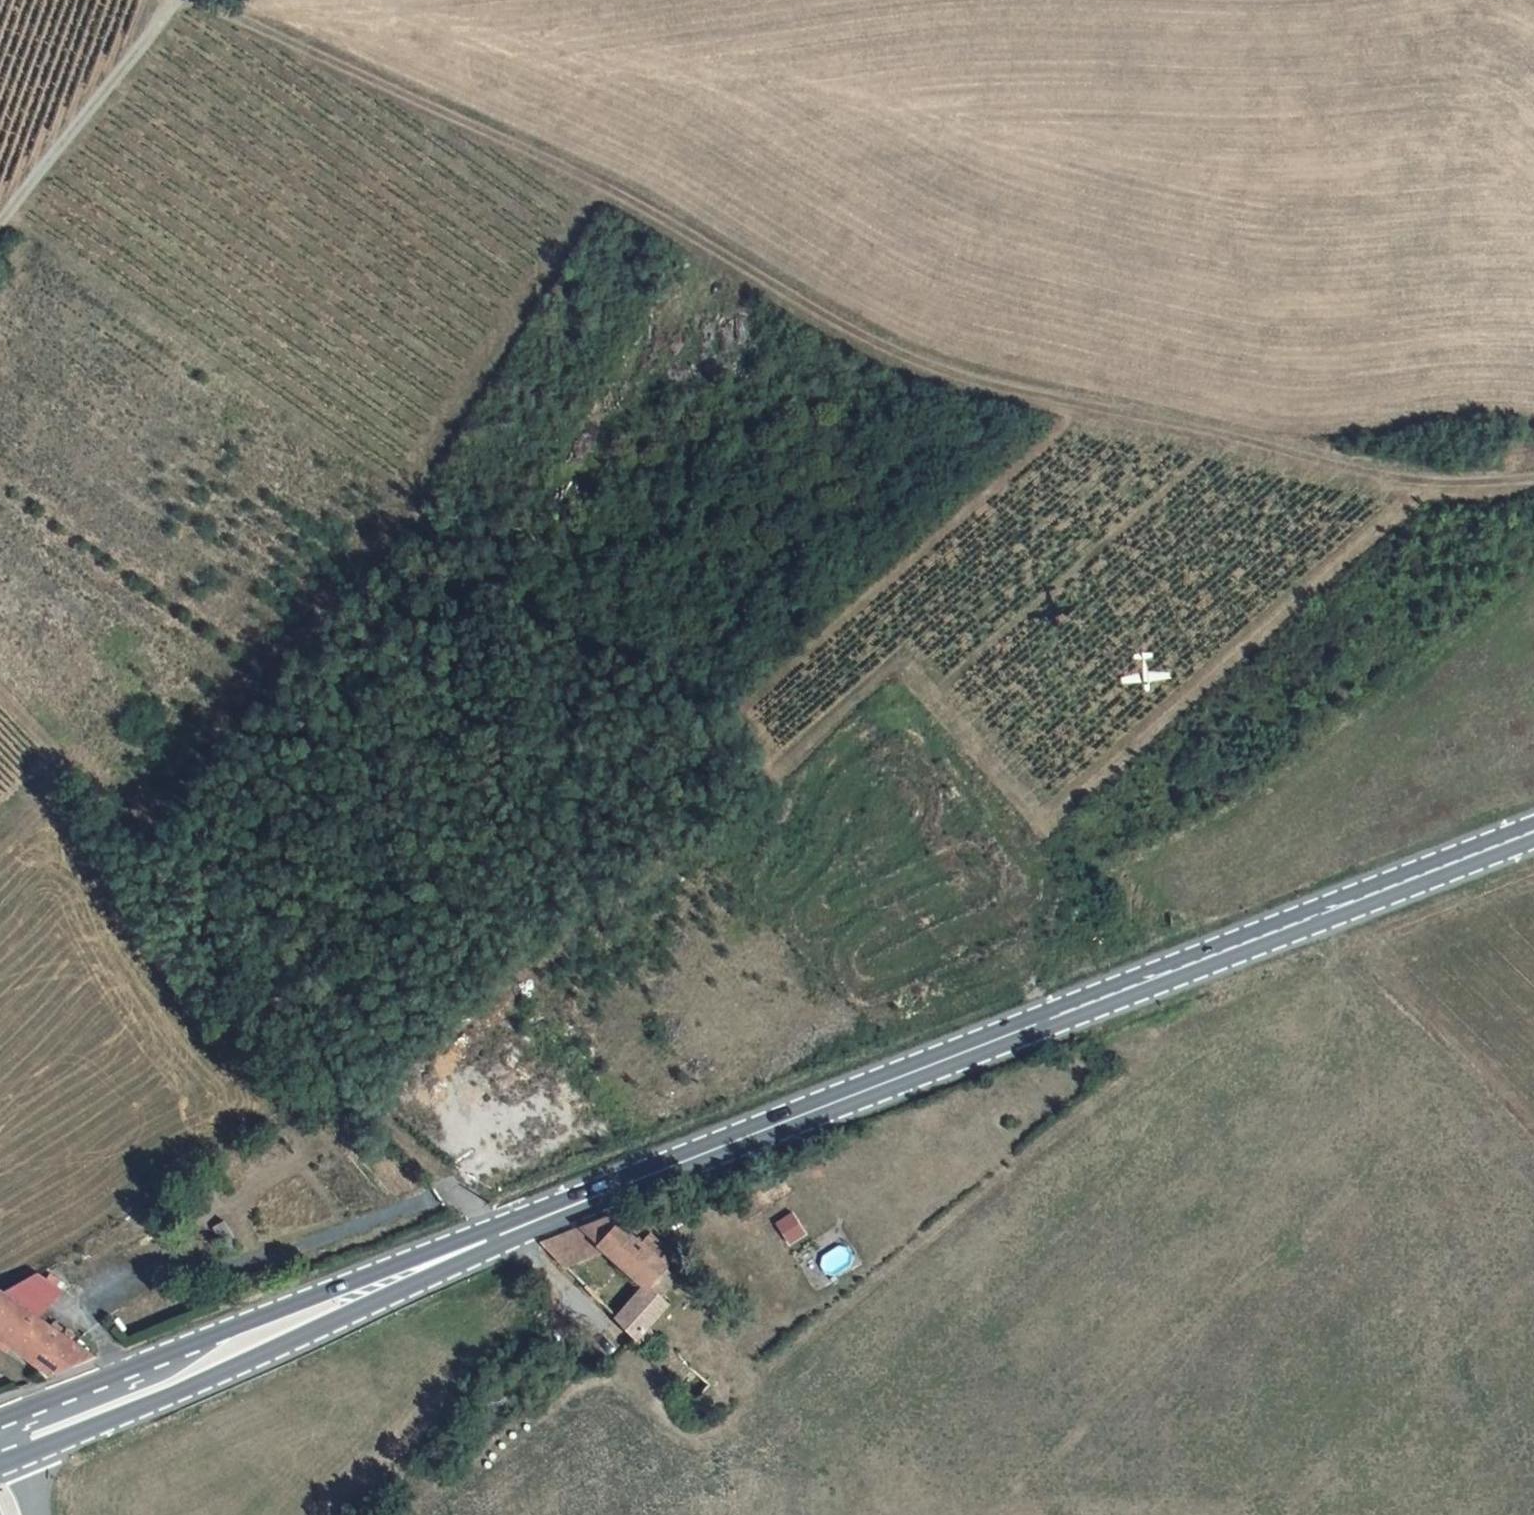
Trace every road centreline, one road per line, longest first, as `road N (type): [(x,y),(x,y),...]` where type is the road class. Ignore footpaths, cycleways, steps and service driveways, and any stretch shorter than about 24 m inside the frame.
road 1 (primary): [(0,1443),(736,1142),(1533,831)]
road 2 (track): [(208,0),(674,224),(861,340),(943,369),(1399,475),(1533,483)]
road 3 (track): [(0,224),(176,0)]

